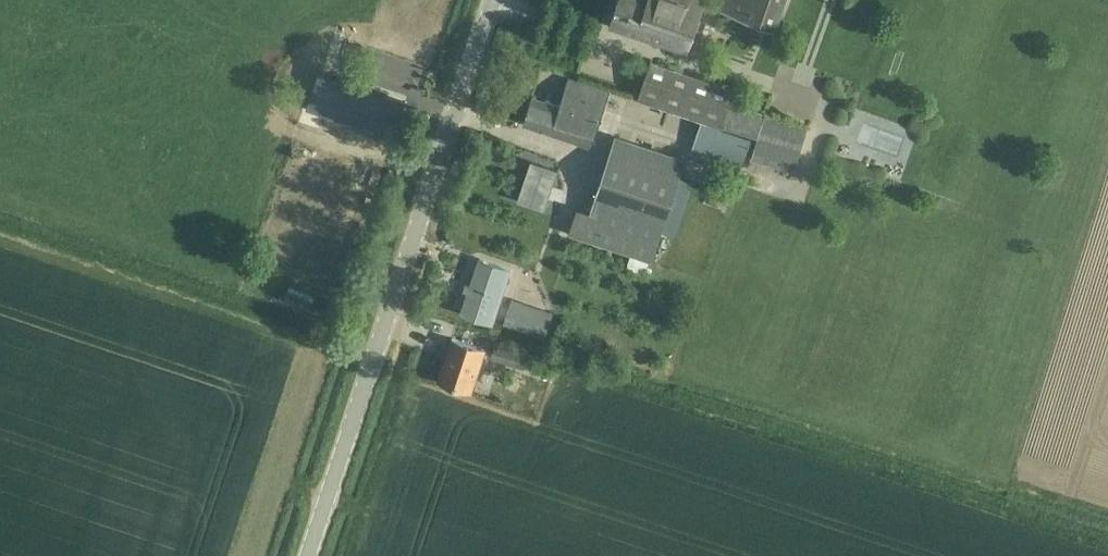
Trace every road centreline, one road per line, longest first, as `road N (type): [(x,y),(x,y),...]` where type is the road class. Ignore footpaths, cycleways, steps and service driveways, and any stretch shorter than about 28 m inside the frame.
road 1 (tertiary): [(308,555),(495,0)]

